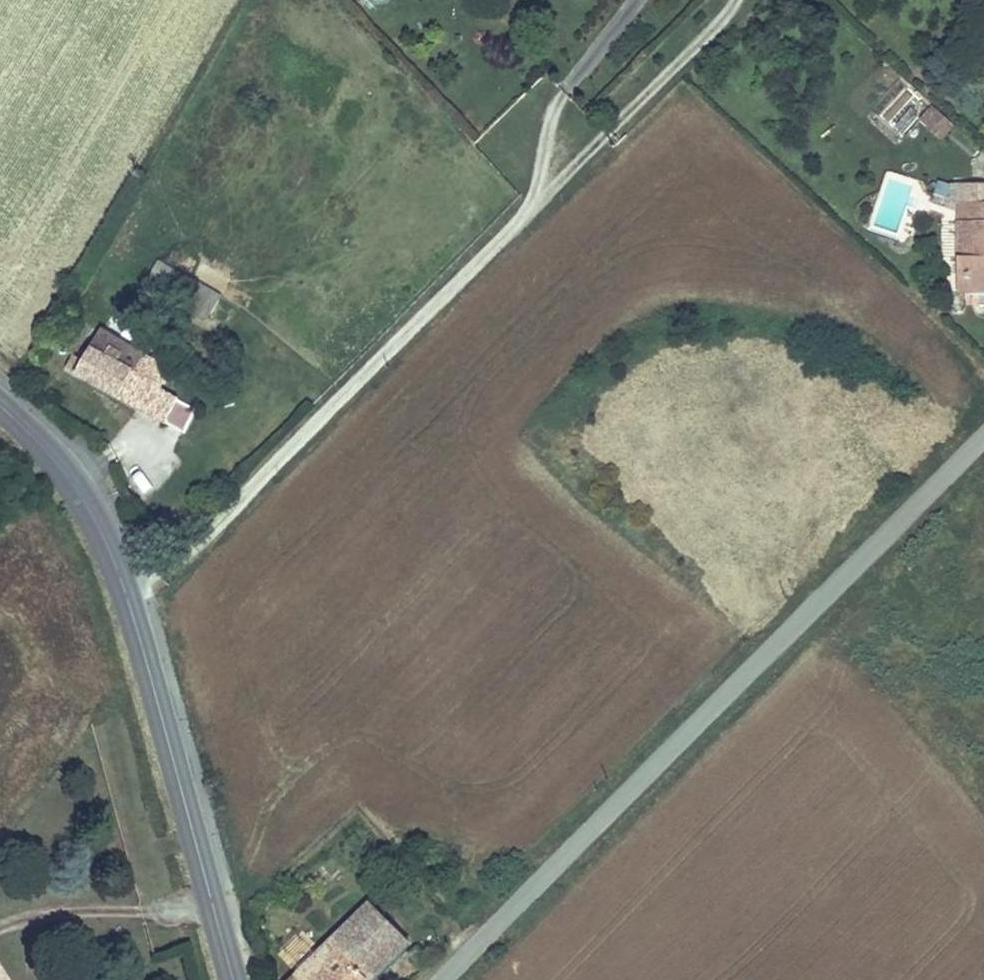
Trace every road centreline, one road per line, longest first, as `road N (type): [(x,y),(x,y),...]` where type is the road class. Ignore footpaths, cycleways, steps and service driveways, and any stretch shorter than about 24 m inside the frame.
road 1 (unclassified): [(983,436),(442,979)]
road 2 (secondary): [(232,979),(111,551),(73,481),(0,406)]

